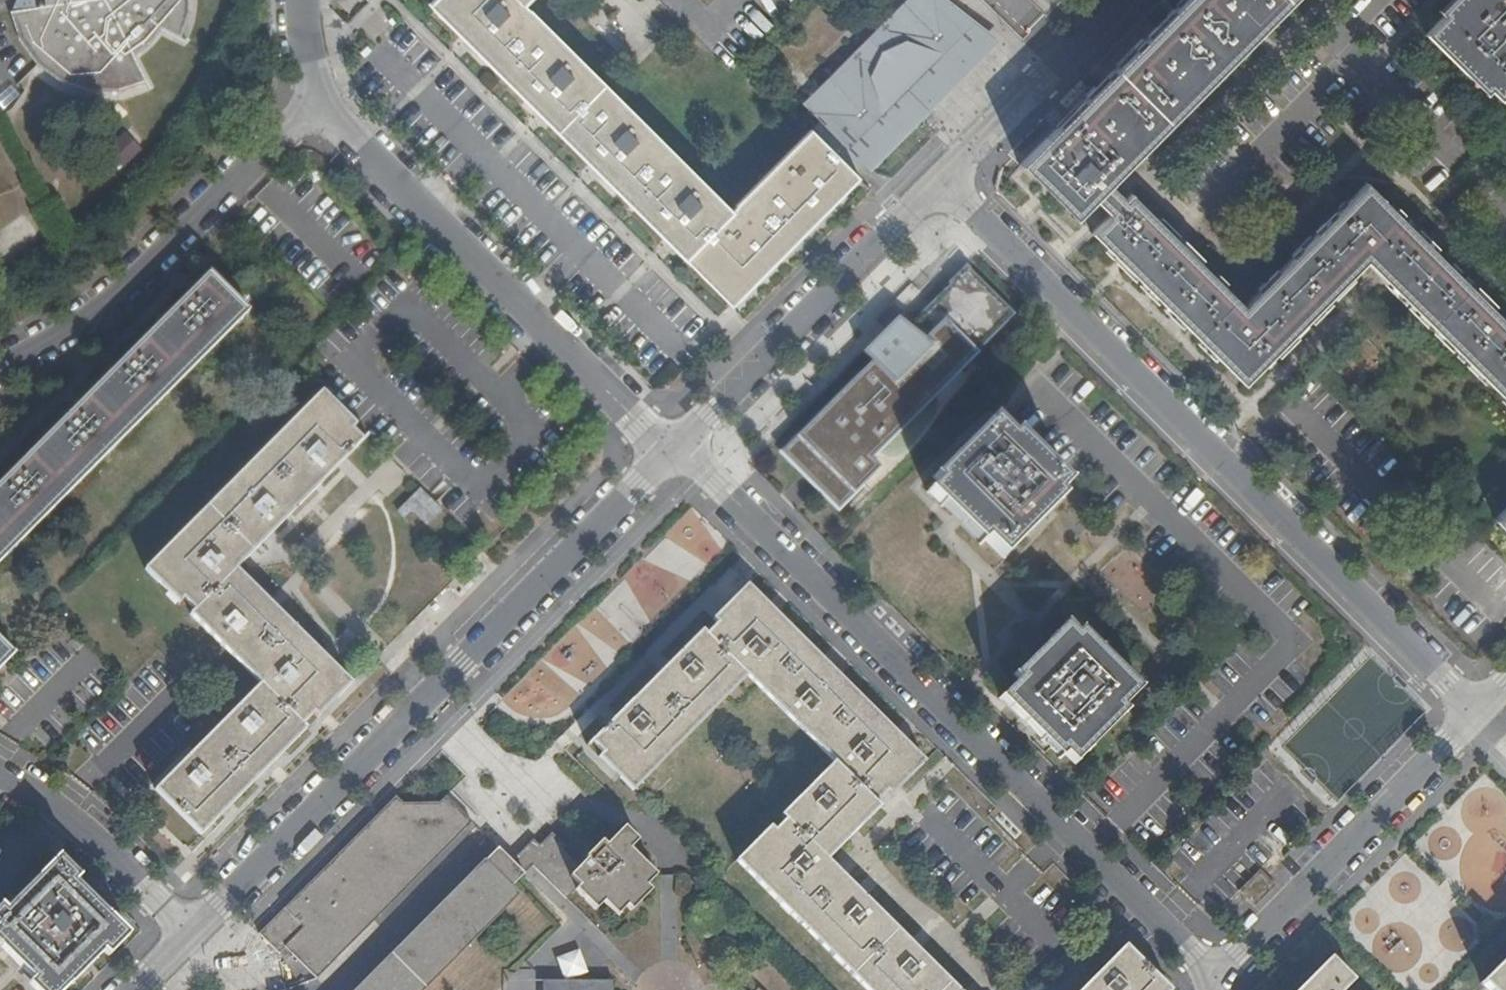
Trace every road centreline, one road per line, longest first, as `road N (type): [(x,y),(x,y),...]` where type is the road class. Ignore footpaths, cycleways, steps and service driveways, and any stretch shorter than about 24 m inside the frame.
road 1 (residential): [(673,450),(1162,921),(1195,956),(1207,989)]
road 2 (residential): [(940,183),(1477,712)]
road 3 (residential): [(192,932),(673,450)]
road 4 (residential): [(318,102),(673,450)]
road 5 (residential): [(318,102),(93,313),(0,370)]
road 6 (residential): [(1210,989),(1477,712)]
road 7 (residential): [(673,450),(940,183)]
road 8 (residential): [(940,183),(1122,0)]
road 9 (residential): [(0,772),(60,810),(192,932)]

